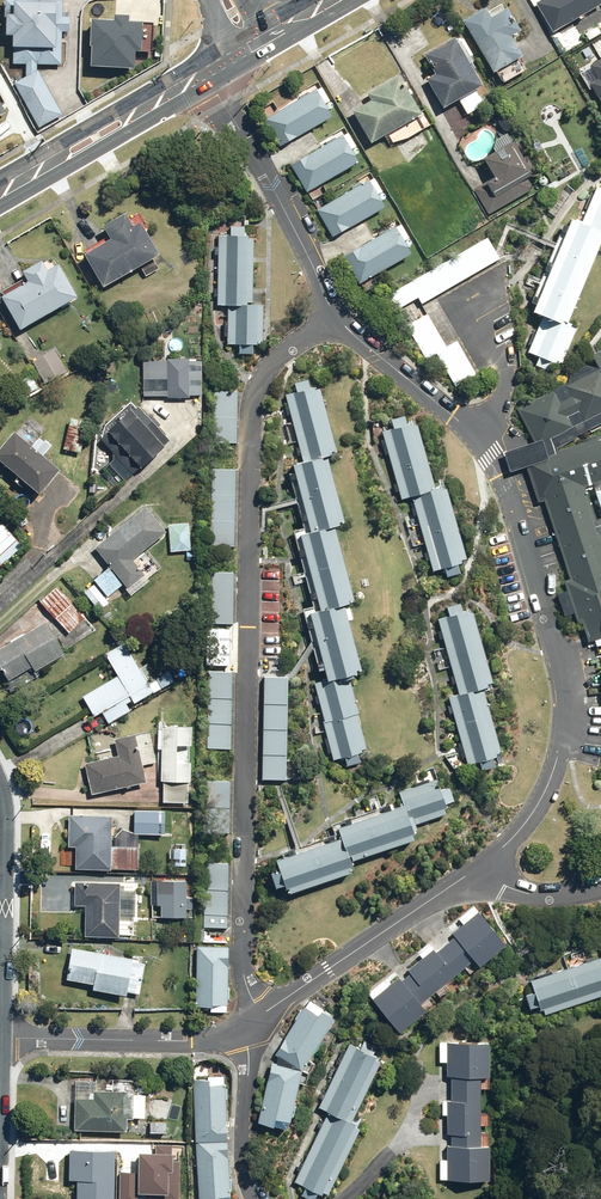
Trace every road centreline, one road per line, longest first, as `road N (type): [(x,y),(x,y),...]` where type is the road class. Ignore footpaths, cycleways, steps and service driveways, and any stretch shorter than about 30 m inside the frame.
road 1 (residential): [(335,320),(269,370),(253,406),(243,965),(263,1017)]
road 2 (residential): [(470,877),(517,836),(549,787),(571,708),(522,532),(474,435)]
road 3 (residential): [(335,320),(205,73)]
road 4 (residential): [(263,1017),(470,877)]
road 5 (residential): [(0,1038),(188,1041),(242,1032)]
road 6 (tertiary): [(205,73),(0,192)]
road 7 (residential): [(474,435),(335,320)]
road 8 (residential): [(242,1032),(249,1064),(243,1167),(253,1198)]
road 9 (residential): [(474,435),(501,409),(505,390),(502,367),(474,320),(492,301)]
road 10 (residential): [(345,1198),(393,1151),(430,1080)]
road 11 (residential): [(470,877),(541,897),(600,890)]

